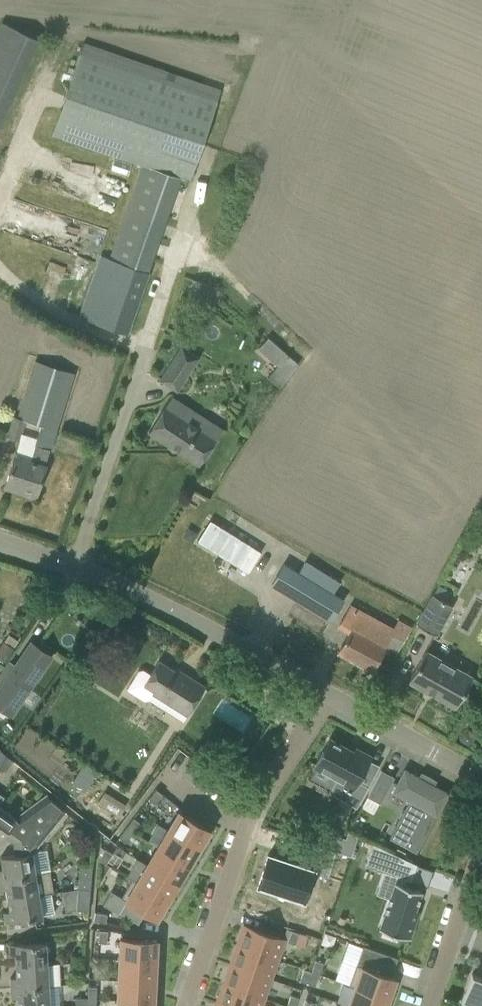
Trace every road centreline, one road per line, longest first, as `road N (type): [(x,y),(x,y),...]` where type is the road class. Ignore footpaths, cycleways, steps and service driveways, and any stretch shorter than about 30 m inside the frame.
road 1 (residential): [(325,699),(61,565),(0,545)]
road 2 (residential): [(325,699),(247,824),(189,1005)]
road 3 (residential): [(432,1005),(481,834)]
road 4 (residential): [(481,778),(325,699)]

